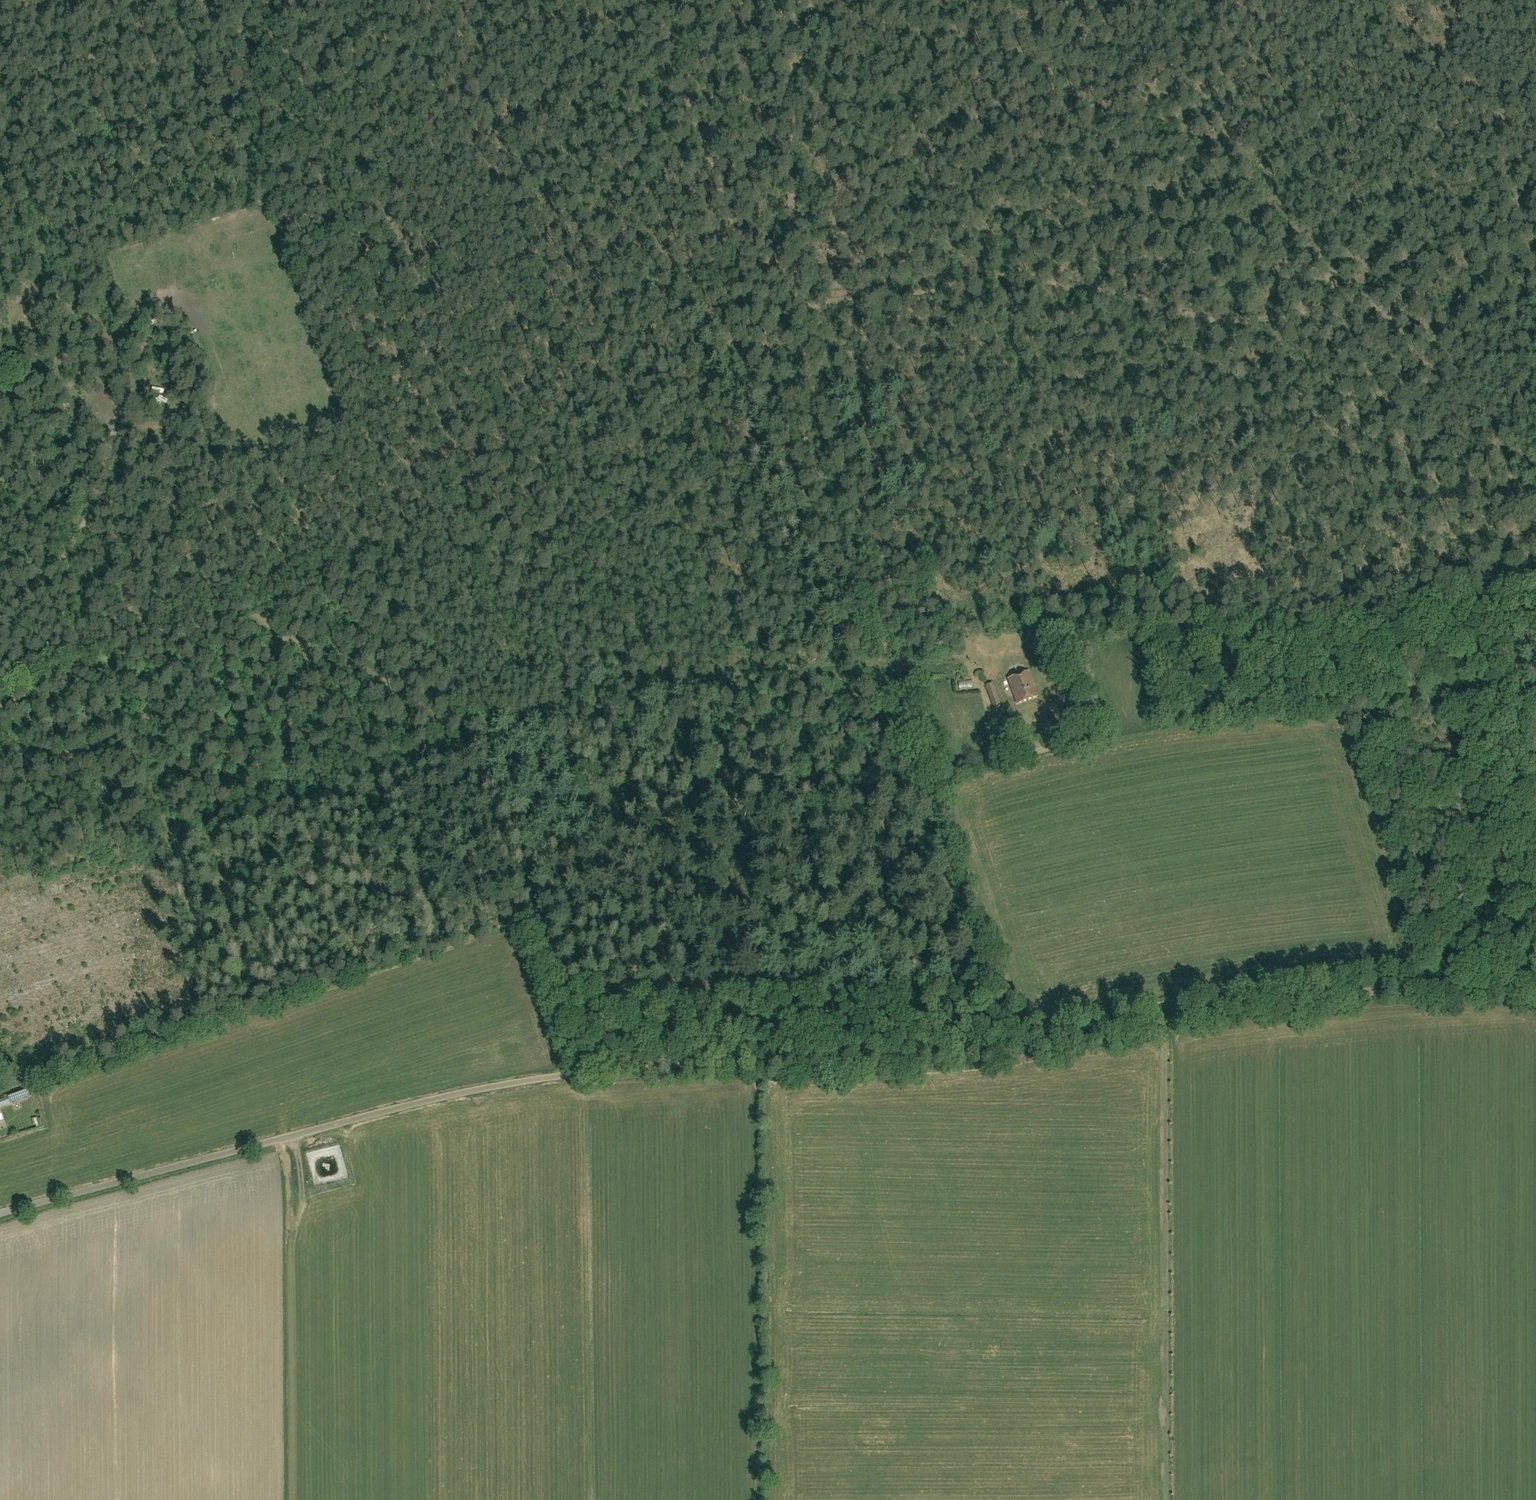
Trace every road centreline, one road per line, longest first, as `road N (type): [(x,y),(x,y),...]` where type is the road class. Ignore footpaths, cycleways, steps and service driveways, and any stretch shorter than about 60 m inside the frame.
road 1 (track): [(588,1073),(989,1051),(1322,998),(1535,984)]
road 2 (track): [(0,699),(292,598),(538,670),(863,633)]
road 3 (unclassified): [(0,1214),(416,1105),(588,1073)]
road 4 (track): [(863,633),(983,1051)]

